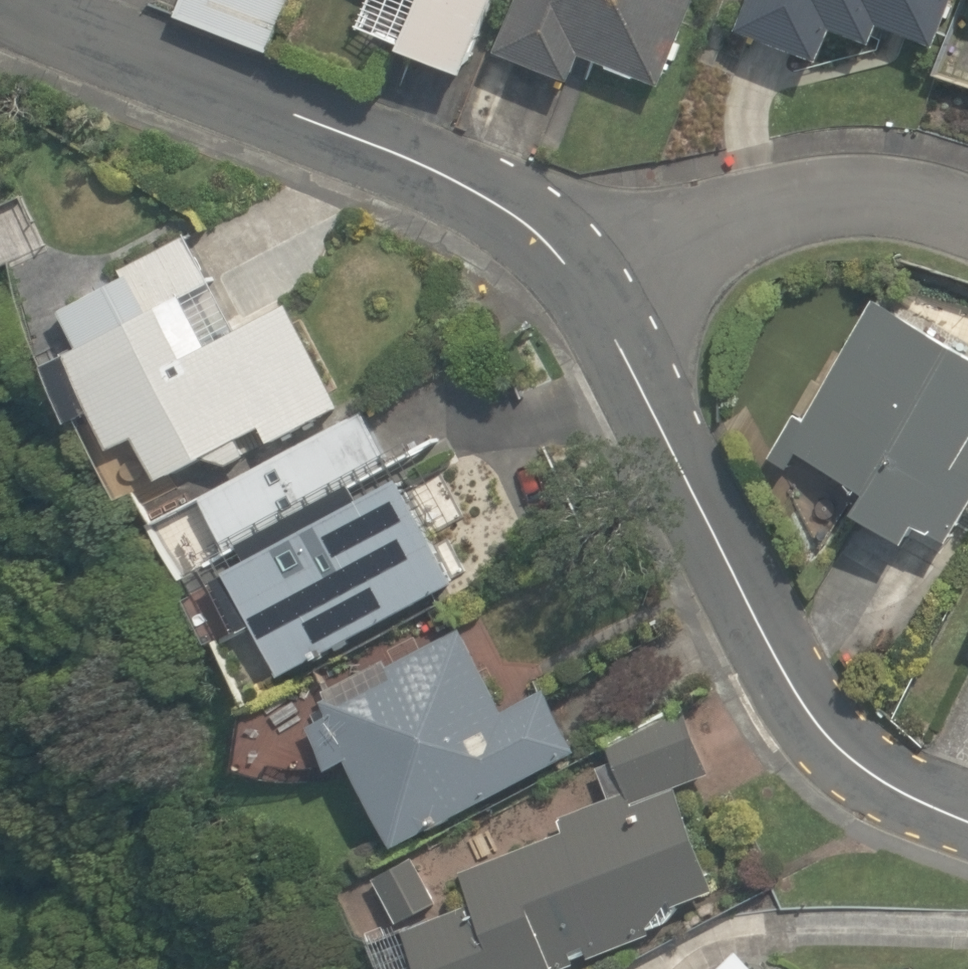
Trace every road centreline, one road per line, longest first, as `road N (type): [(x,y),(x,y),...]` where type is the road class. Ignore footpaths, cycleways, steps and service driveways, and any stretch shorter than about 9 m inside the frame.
road 1 (residential): [(615,316),(489,214),(79,50),(0,3)]
road 2 (residential): [(967,840),(872,788),(812,711),(615,316)]
road 3 (residential): [(967,209),(872,191),(754,208),(615,316)]

